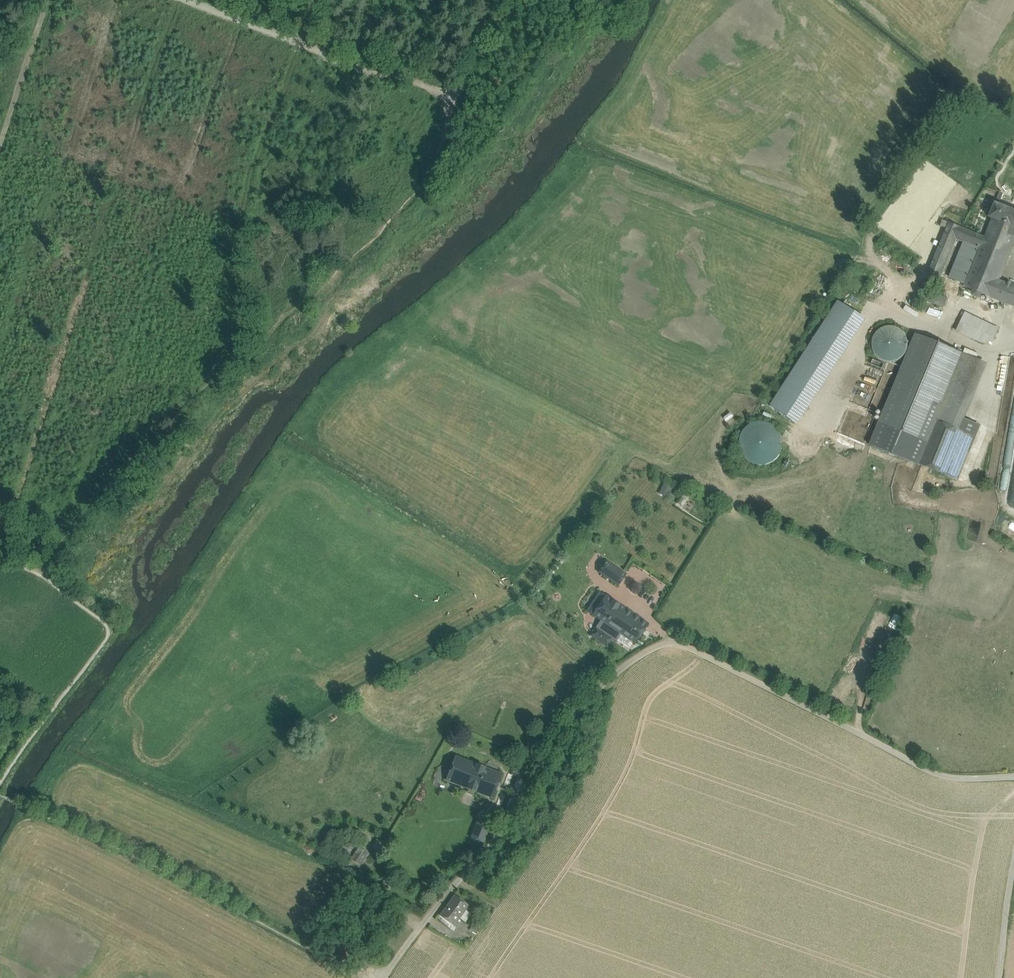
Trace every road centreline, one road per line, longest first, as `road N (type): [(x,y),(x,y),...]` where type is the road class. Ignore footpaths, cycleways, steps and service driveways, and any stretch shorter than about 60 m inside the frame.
road 1 (unclassified): [(386,977),(507,824),(586,699),(673,639),(915,764),(968,780),(1013,777)]
road 2 (track): [(454,100),(436,156),(396,217),(249,356),(173,413),(38,573)]

